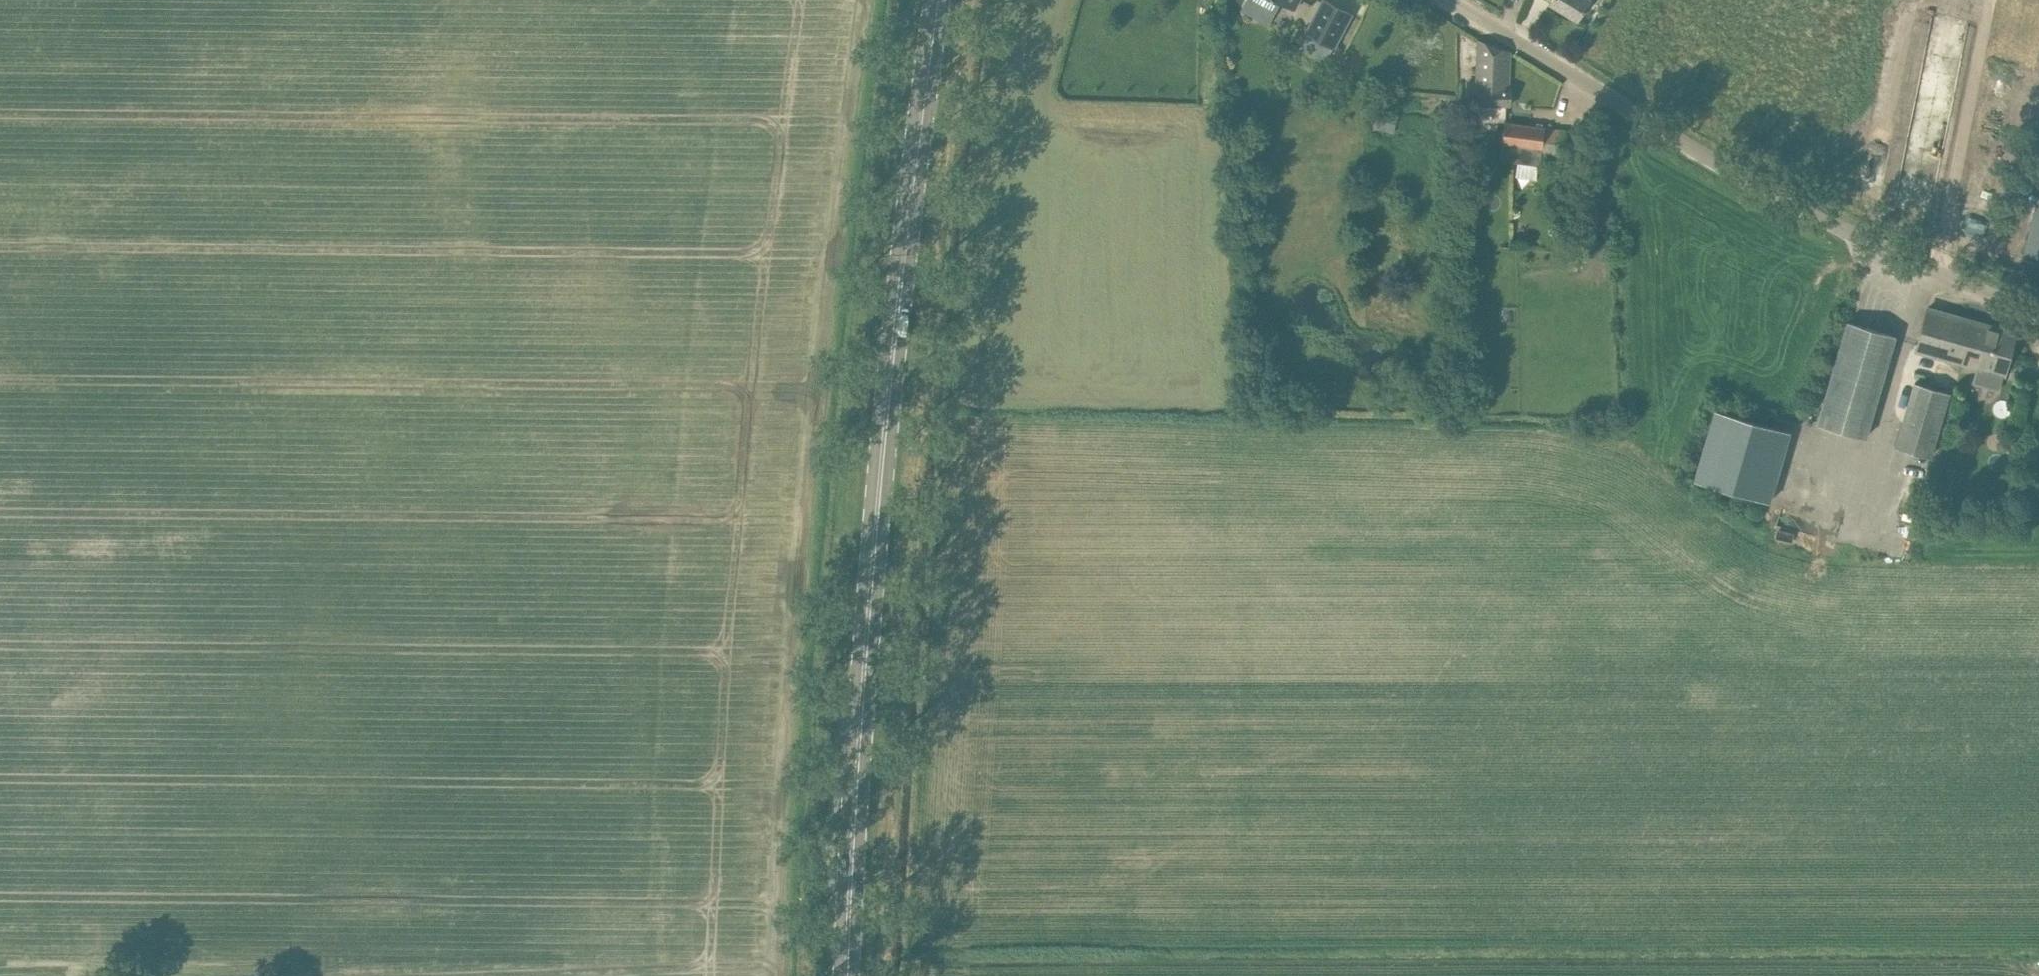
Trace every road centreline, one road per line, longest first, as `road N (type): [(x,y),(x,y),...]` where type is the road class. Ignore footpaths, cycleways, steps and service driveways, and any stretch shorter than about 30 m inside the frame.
road 1 (primary): [(846,975),(888,399),(937,0)]
road 2 (unclassified): [(2038,314),(1757,185),(1450,0)]
road 3 (track): [(1927,267),(1946,228),(1990,0)]

